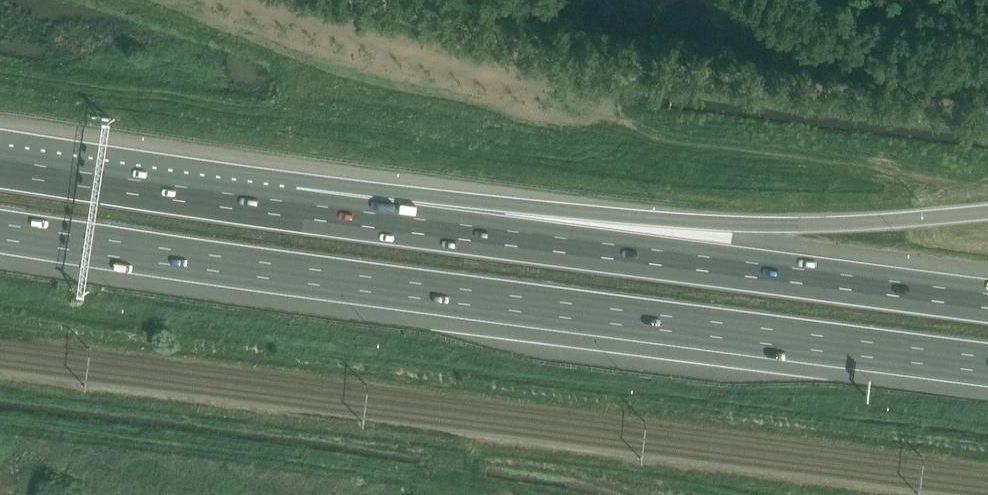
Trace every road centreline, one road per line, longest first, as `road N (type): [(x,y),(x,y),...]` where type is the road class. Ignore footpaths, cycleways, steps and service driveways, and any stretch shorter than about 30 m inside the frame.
road 1 (motorway): [(0,231),(987,365)]
road 2 (motorway): [(987,301),(294,210)]
road 3 (motorway): [(987,212),(767,225),(294,210)]
road 4 (motorway): [(294,210),(0,167)]

